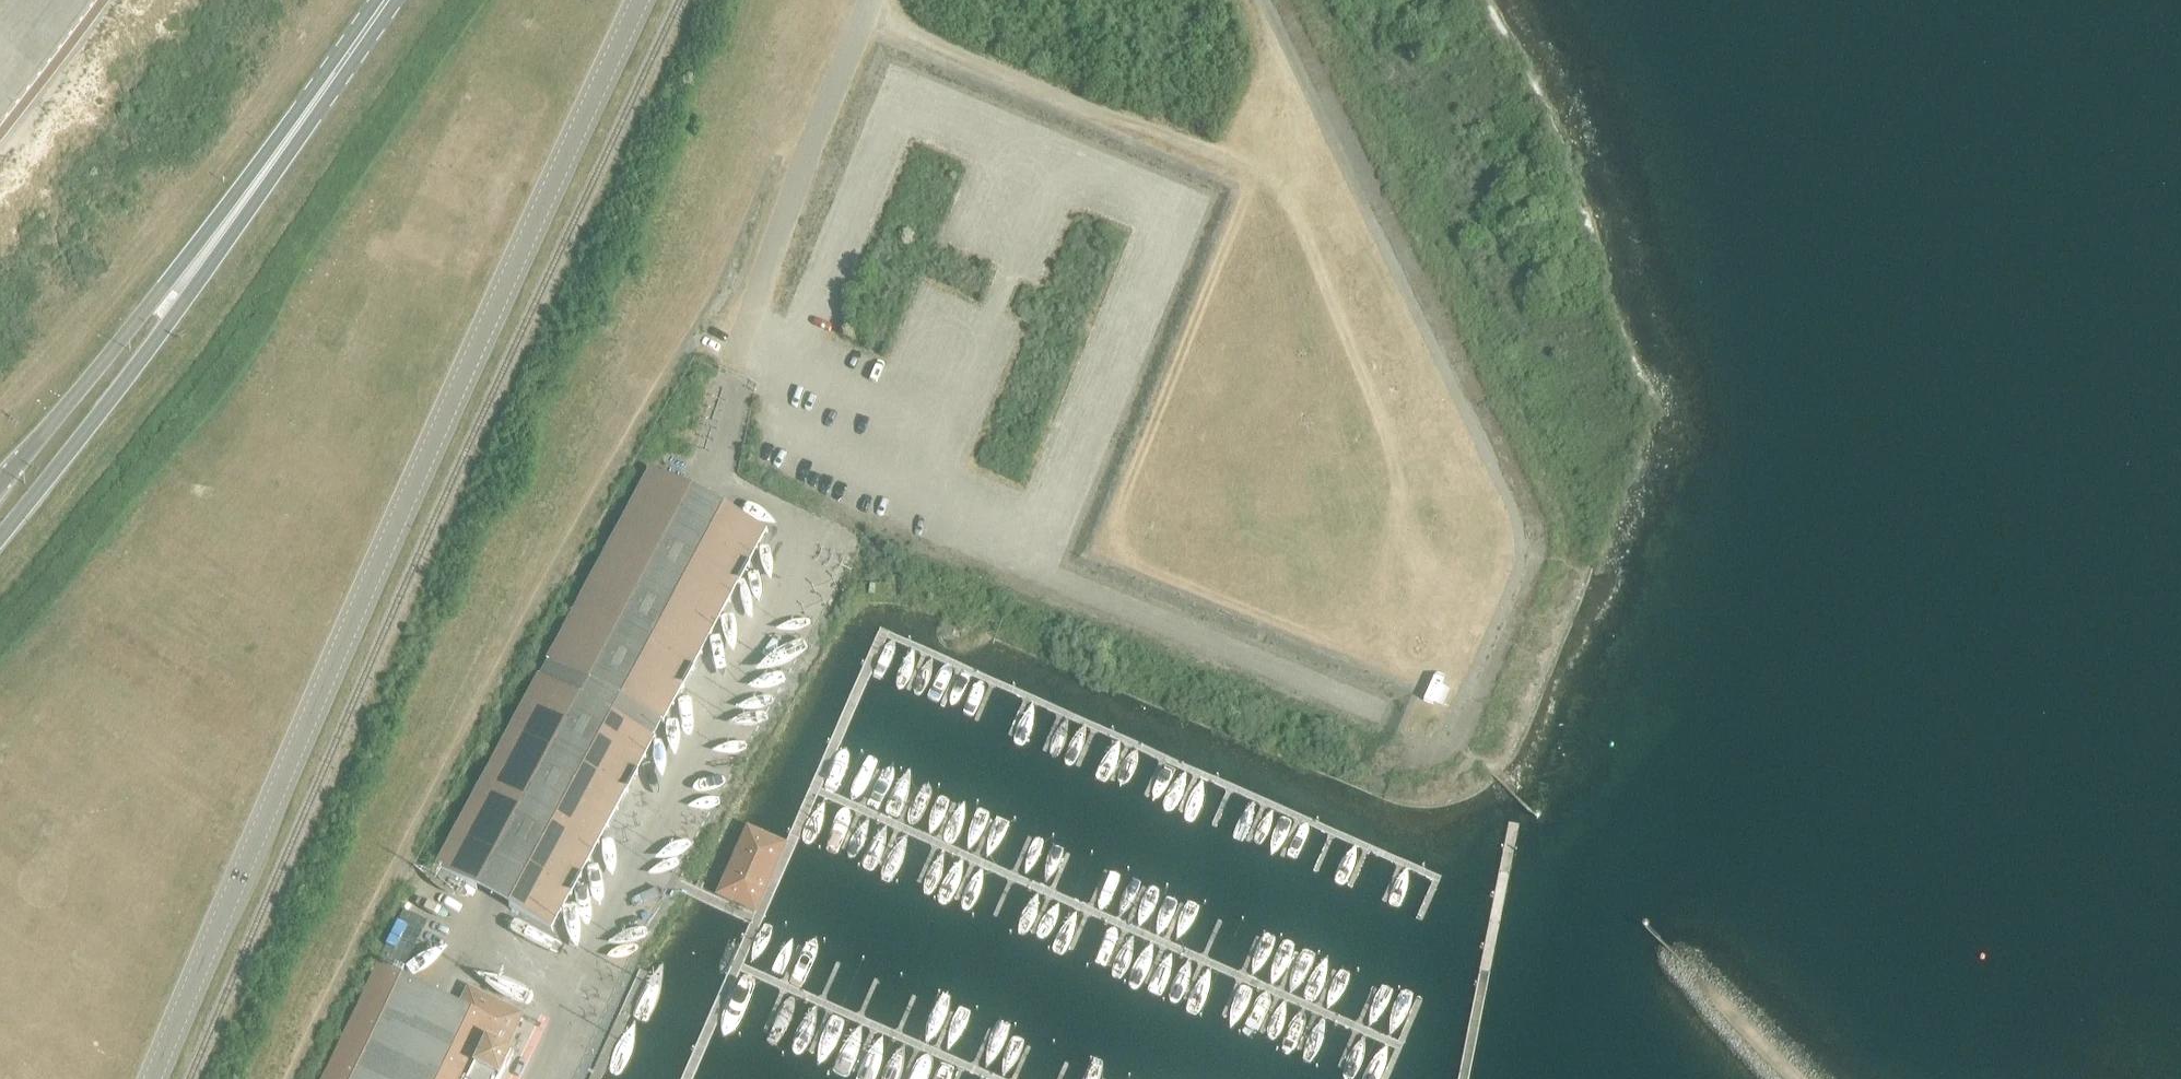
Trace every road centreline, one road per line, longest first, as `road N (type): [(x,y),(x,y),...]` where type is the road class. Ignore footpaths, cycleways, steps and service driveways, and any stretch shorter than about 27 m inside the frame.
road 1 (tertiary): [(150,1078),(491,306),(638,0)]
road 2 (primary): [(0,537),(165,326),(208,247)]
road 3 (primary): [(208,247),(0,489)]
road 4 (primary): [(208,247),(386,0)]

